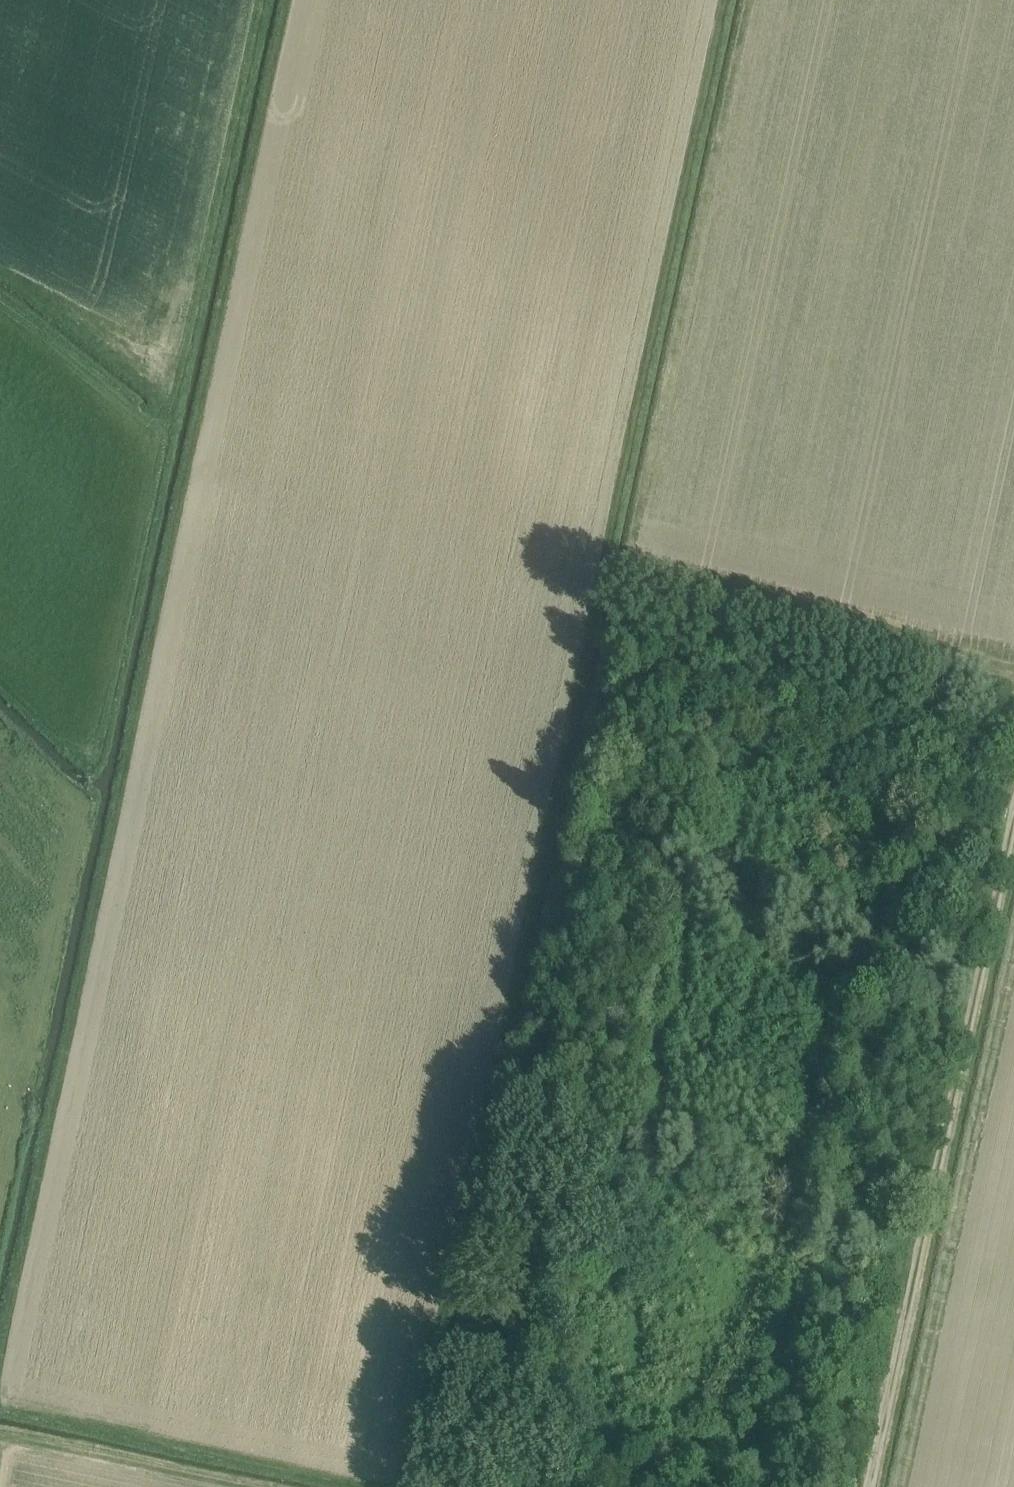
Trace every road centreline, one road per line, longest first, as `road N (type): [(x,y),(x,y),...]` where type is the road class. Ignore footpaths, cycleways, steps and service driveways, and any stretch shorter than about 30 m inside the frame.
road 1 (track): [(872,1486),(1013,813)]
road 2 (track): [(0,1439),(226,1486)]

